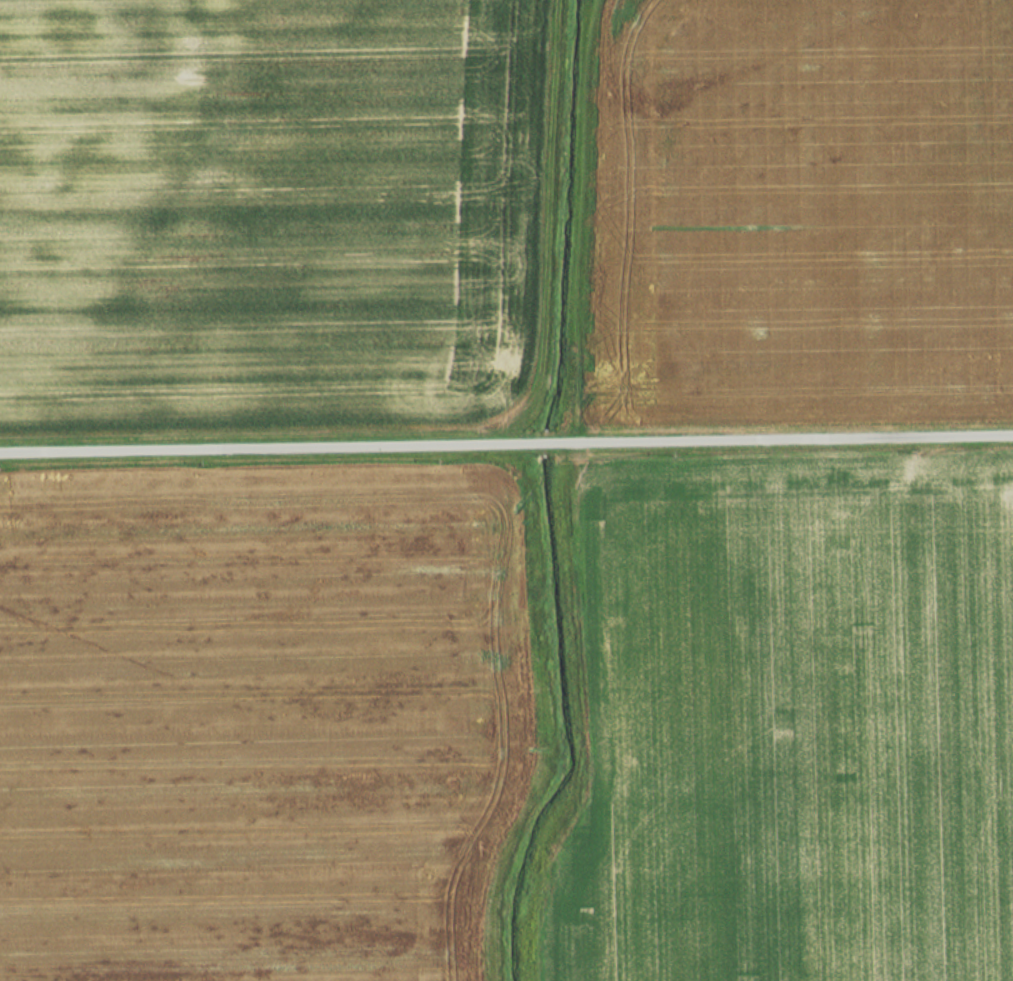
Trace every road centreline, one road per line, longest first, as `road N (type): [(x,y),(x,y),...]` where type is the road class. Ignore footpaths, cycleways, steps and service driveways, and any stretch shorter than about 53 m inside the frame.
road 1 (residential): [(0,449),(1012,437)]

